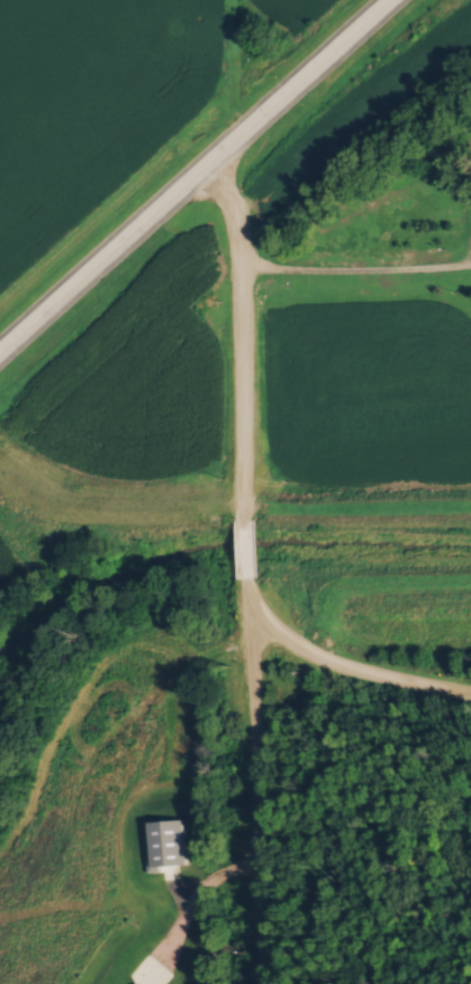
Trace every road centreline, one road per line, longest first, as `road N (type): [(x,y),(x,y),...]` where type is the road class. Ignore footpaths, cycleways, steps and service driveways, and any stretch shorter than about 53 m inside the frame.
road 1 (tertiary): [(203,168),(235,230),(242,577),(254,618),(307,660),(470,699)]
road 2 (primary): [(0,352),(391,0)]
road 3 (residential): [(250,610),(259,983)]

